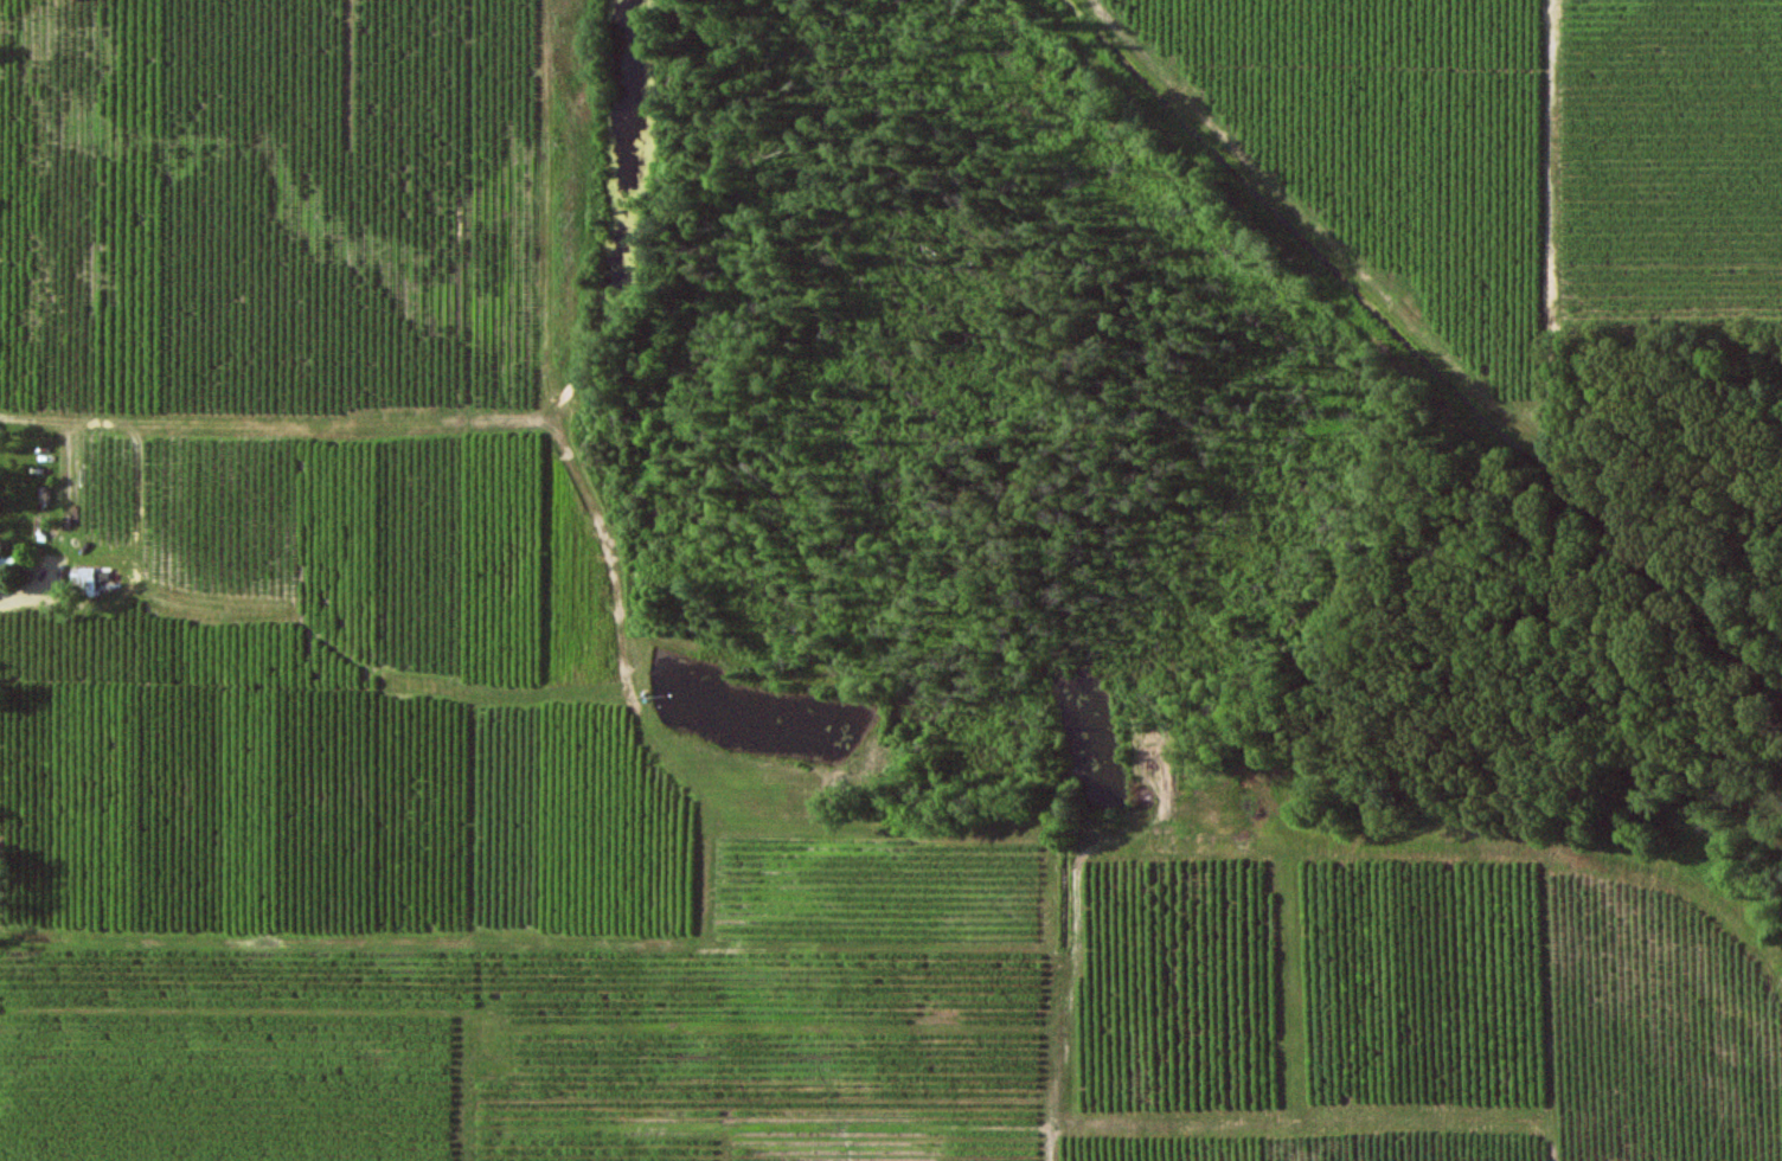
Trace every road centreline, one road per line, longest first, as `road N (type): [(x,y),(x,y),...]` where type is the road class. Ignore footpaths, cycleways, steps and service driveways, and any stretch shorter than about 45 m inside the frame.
road 1 (track): [(1103,0),(1327,233),(1528,422),(1547,399),(1555,0)]

